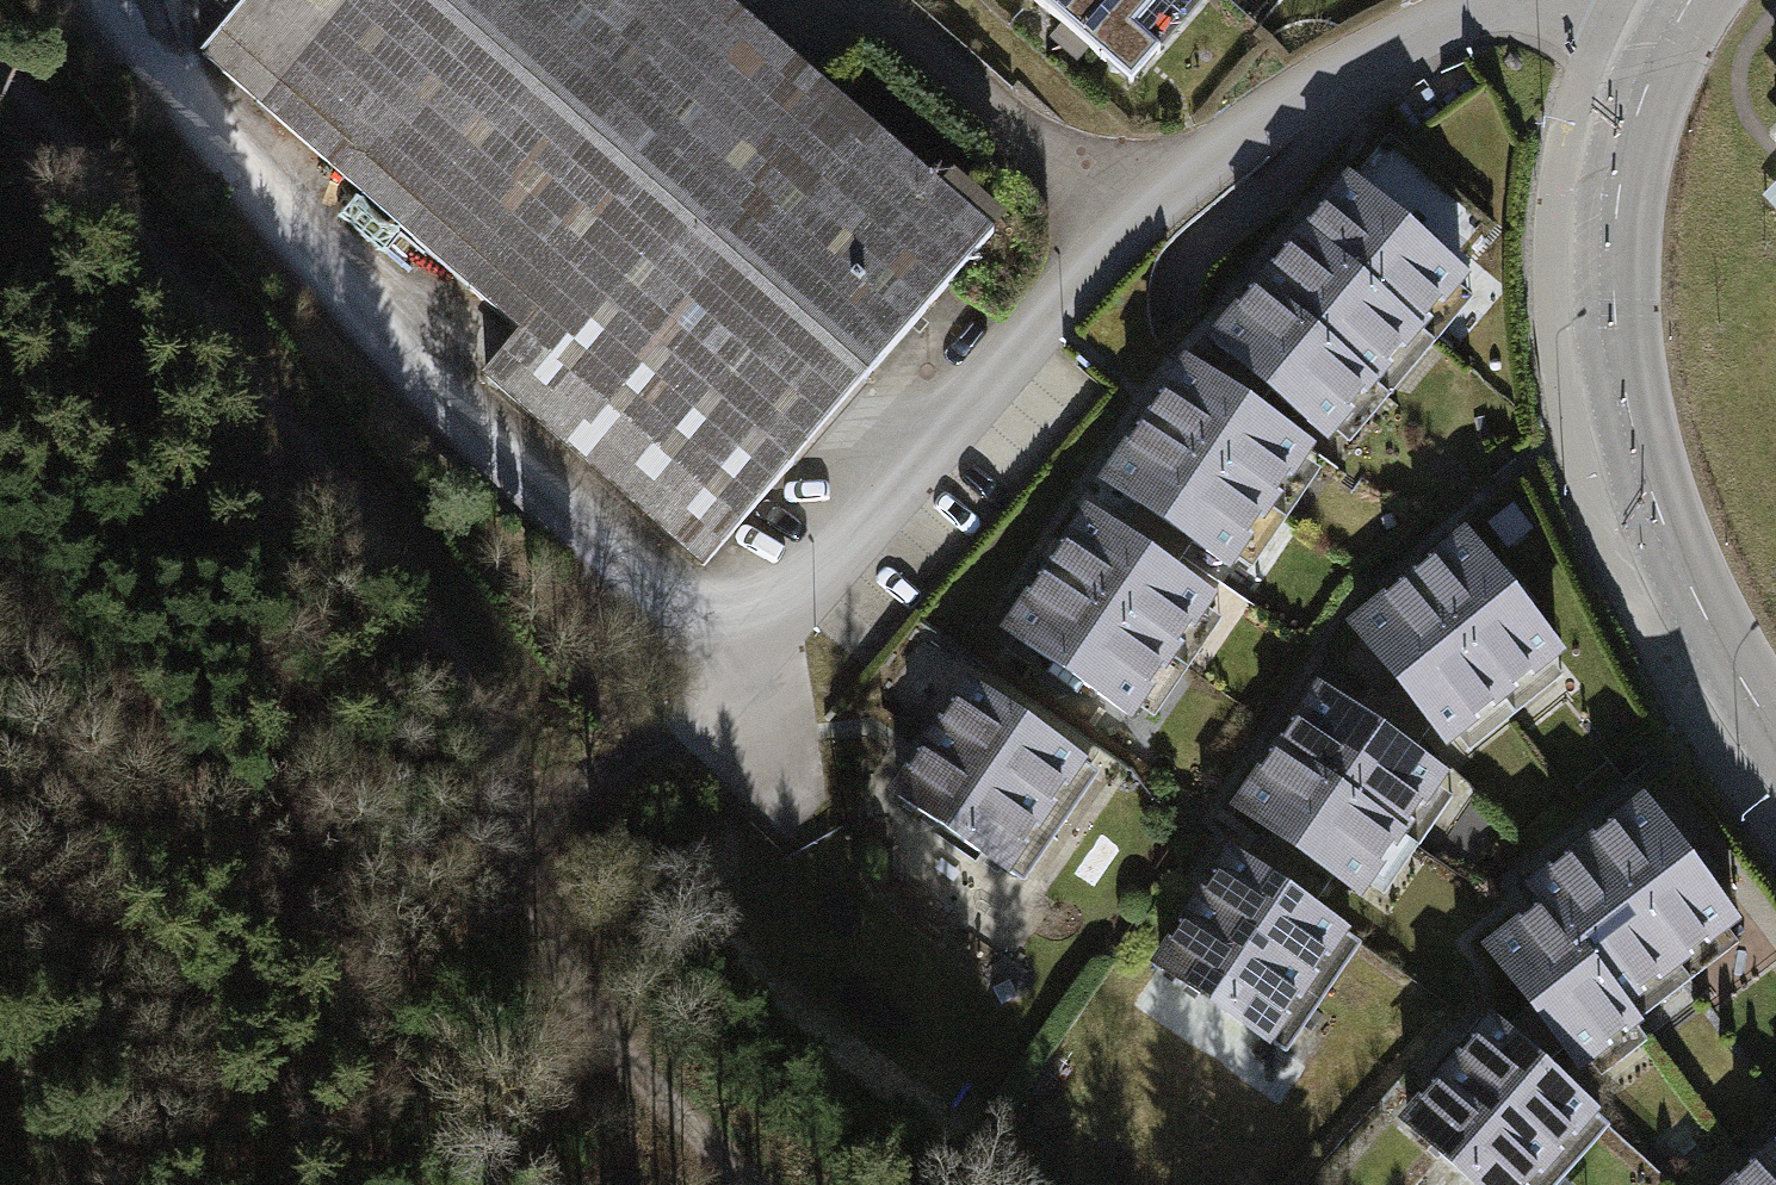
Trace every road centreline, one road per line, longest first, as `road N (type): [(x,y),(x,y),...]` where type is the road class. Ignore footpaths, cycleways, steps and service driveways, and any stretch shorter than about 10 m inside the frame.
road 1 (track): [(0,83),(143,239),(308,443),(502,756),(585,959),(628,1032),(767,1184)]
road 2 (residential): [(733,672),(1062,297),(1206,155),(1371,52),(1494,0)]
road 3 (secondary): [(1775,730),(1672,544),(1627,401),(1615,308),(1619,176),(1642,100),(1686,6)]
road 4 (track): [(556,890),(488,962),(418,1018),(89,1184)]
road 5 (track): [(0,376),(219,448),(308,443)]
road 6 (track): [(514,786),(602,786),(678,747),(733,672)]

